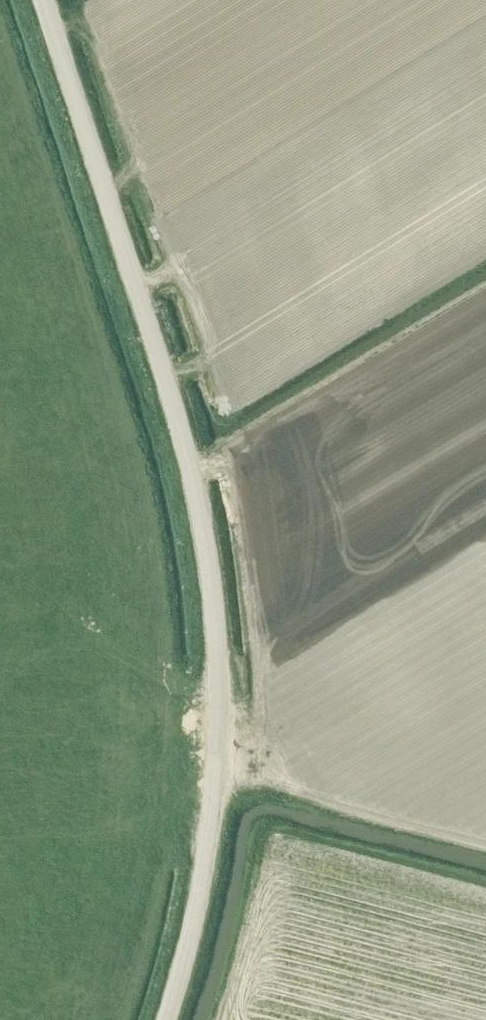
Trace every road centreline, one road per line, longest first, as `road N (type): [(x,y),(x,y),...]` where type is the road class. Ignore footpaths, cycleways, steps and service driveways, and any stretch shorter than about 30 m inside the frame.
road 1 (unclassified): [(165,1019),(220,799),(220,625),(195,465),(46,0)]
road 2 (track): [(485,307),(197,475)]
road 3 (track): [(485,842),(261,786),(220,799)]

